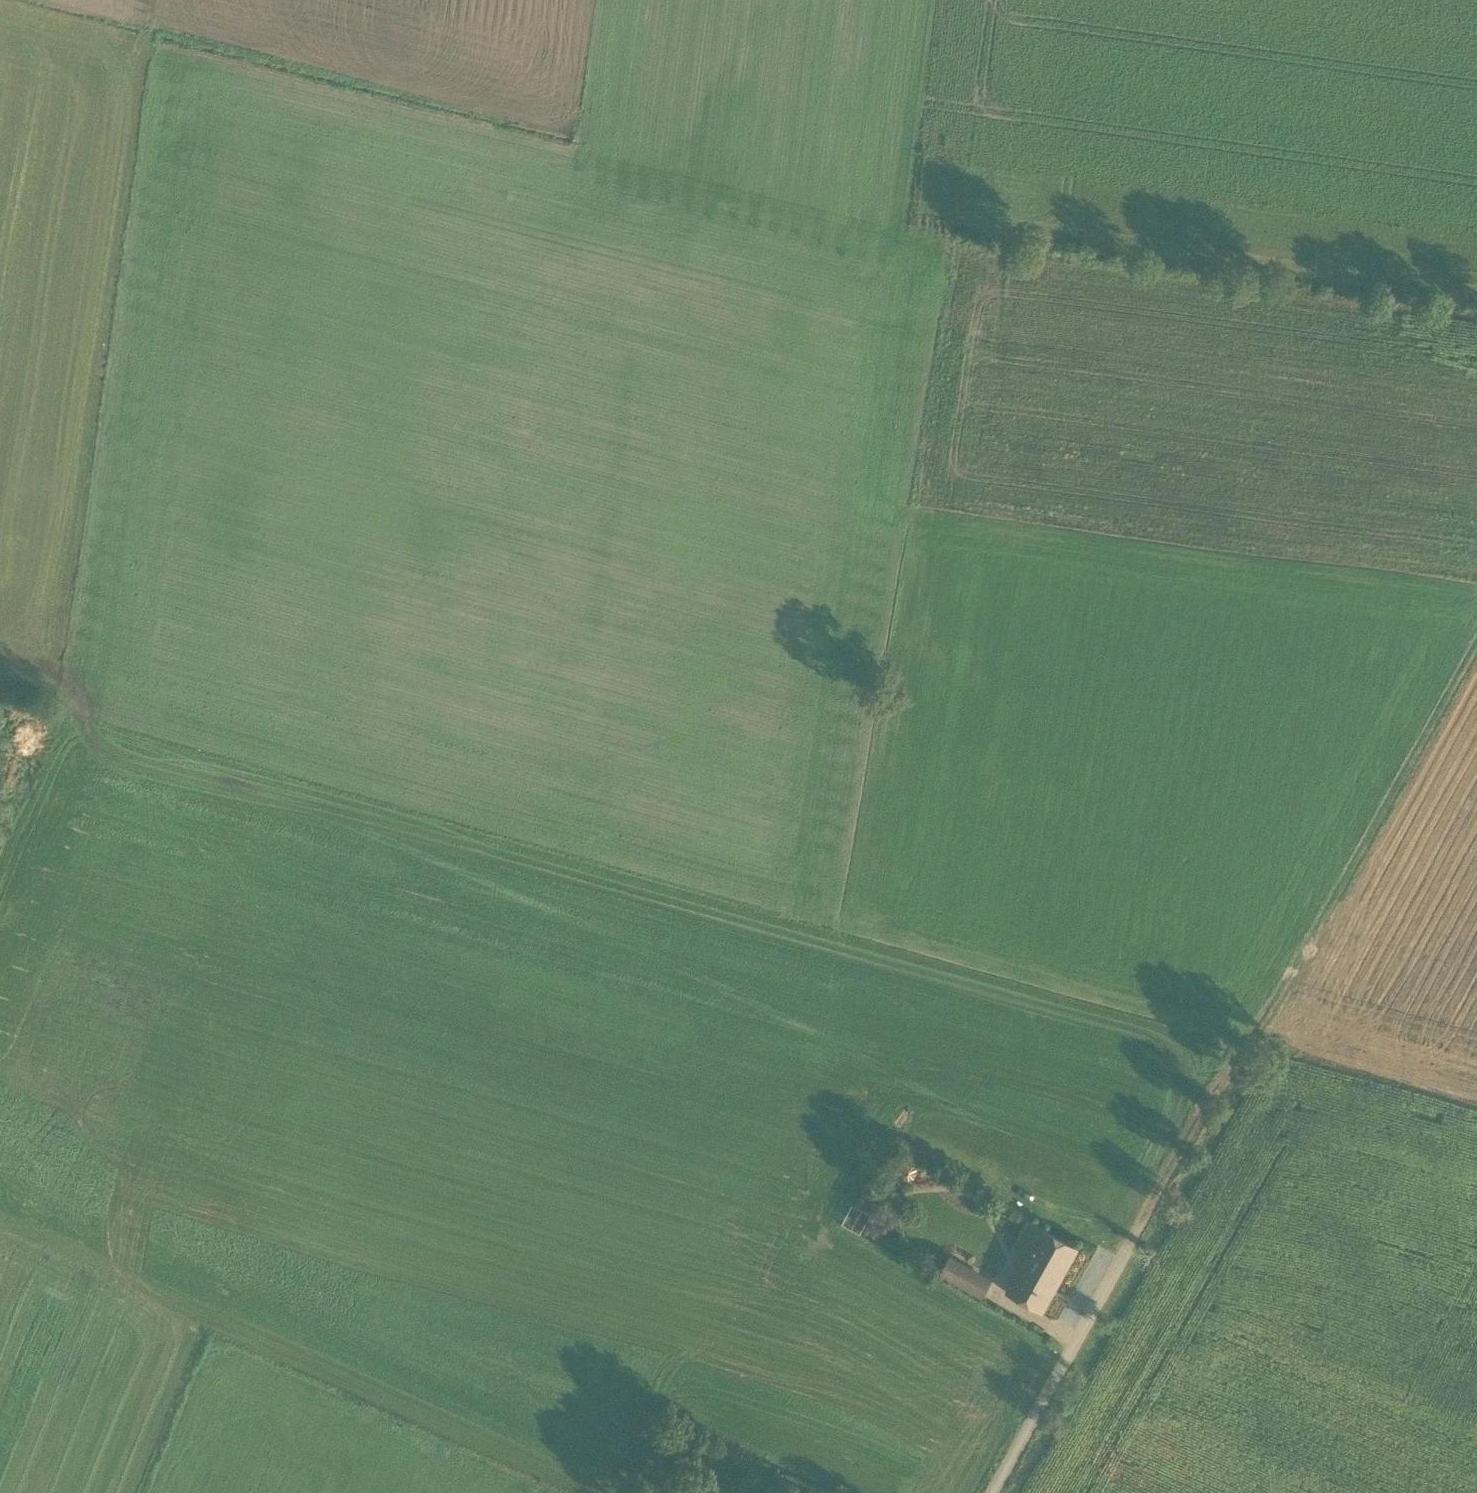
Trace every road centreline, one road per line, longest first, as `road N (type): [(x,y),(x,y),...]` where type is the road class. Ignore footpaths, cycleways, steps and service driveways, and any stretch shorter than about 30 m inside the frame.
road 1 (track): [(1476,622),(1127,1254)]
road 2 (unclassified): [(1127,1254),(994,1492)]

